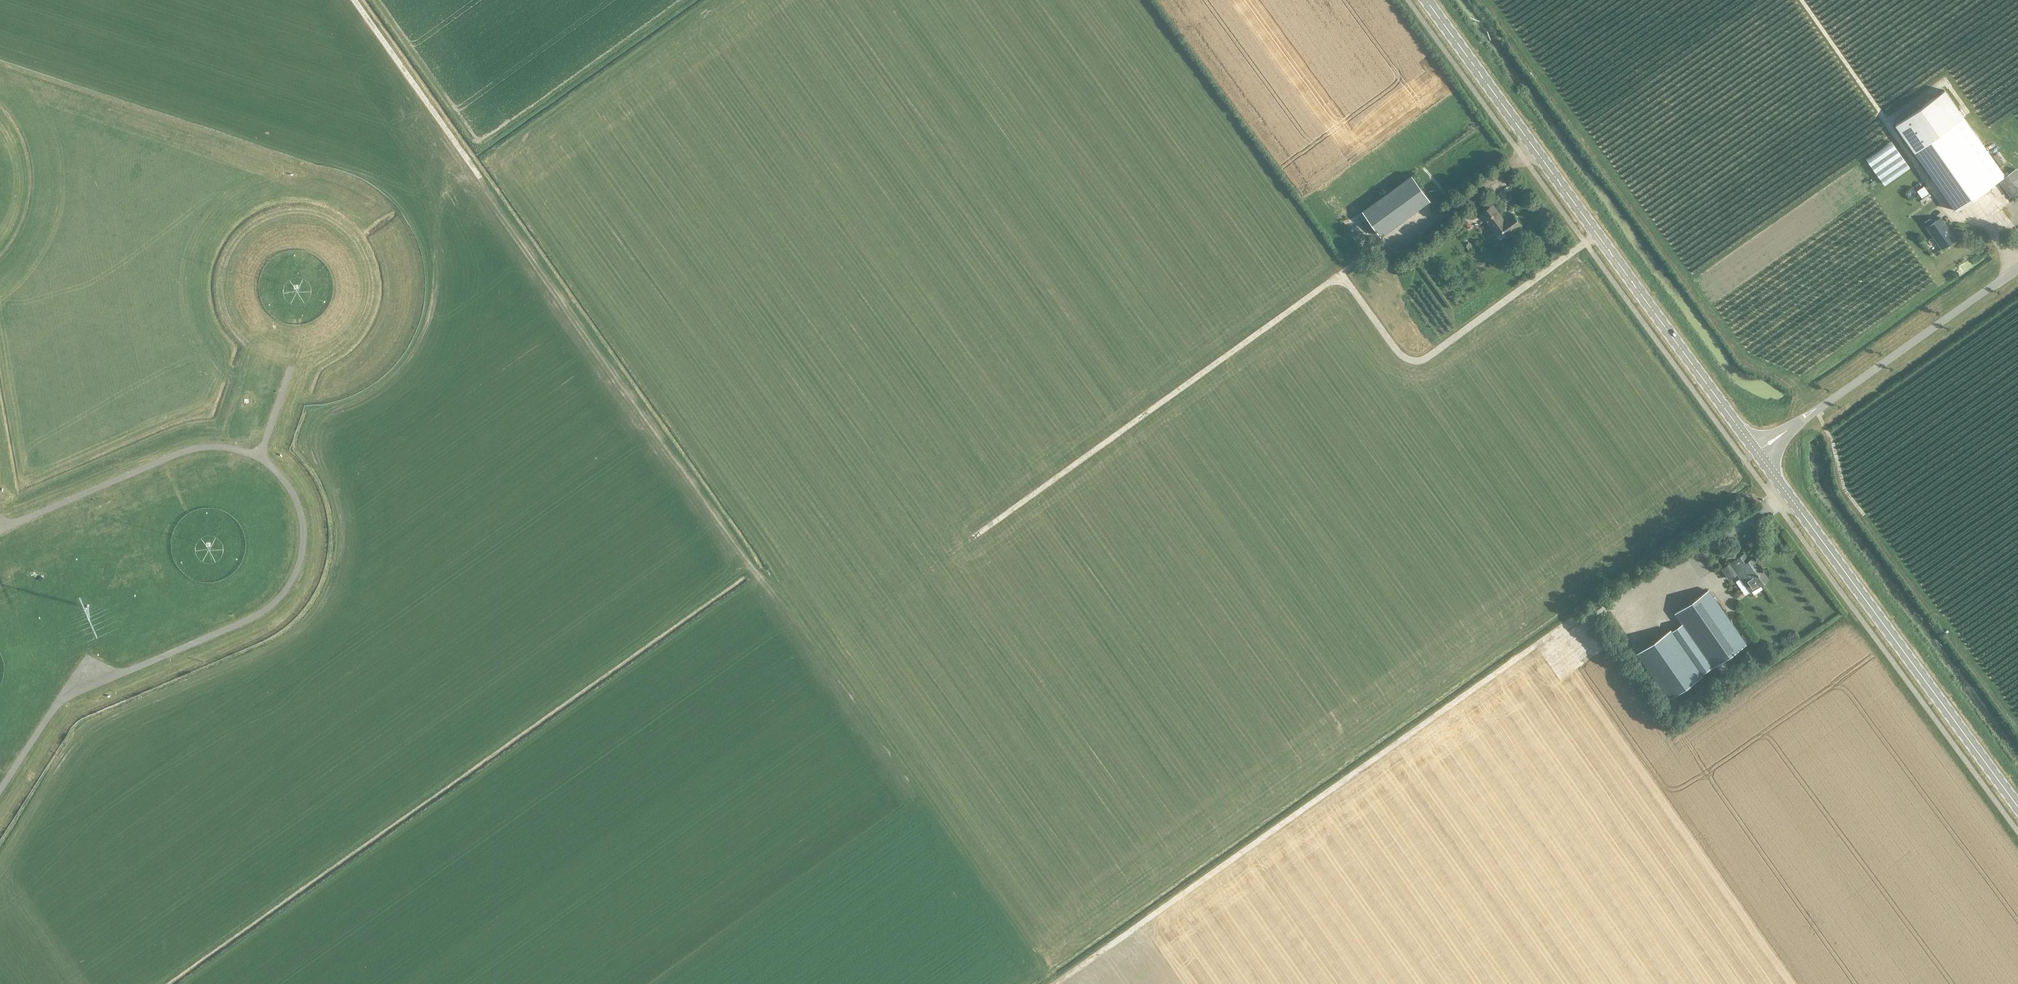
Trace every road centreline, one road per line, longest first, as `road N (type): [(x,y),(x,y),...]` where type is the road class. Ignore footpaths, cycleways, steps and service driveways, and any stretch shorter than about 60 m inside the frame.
road 1 (track): [(351,0),(750,559)]
road 2 (secondary): [(1756,452),(1426,0)]
road 3 (secondary): [(2017,807),(1756,452)]
road 4 (unclassified): [(1756,452),(2017,269)]

